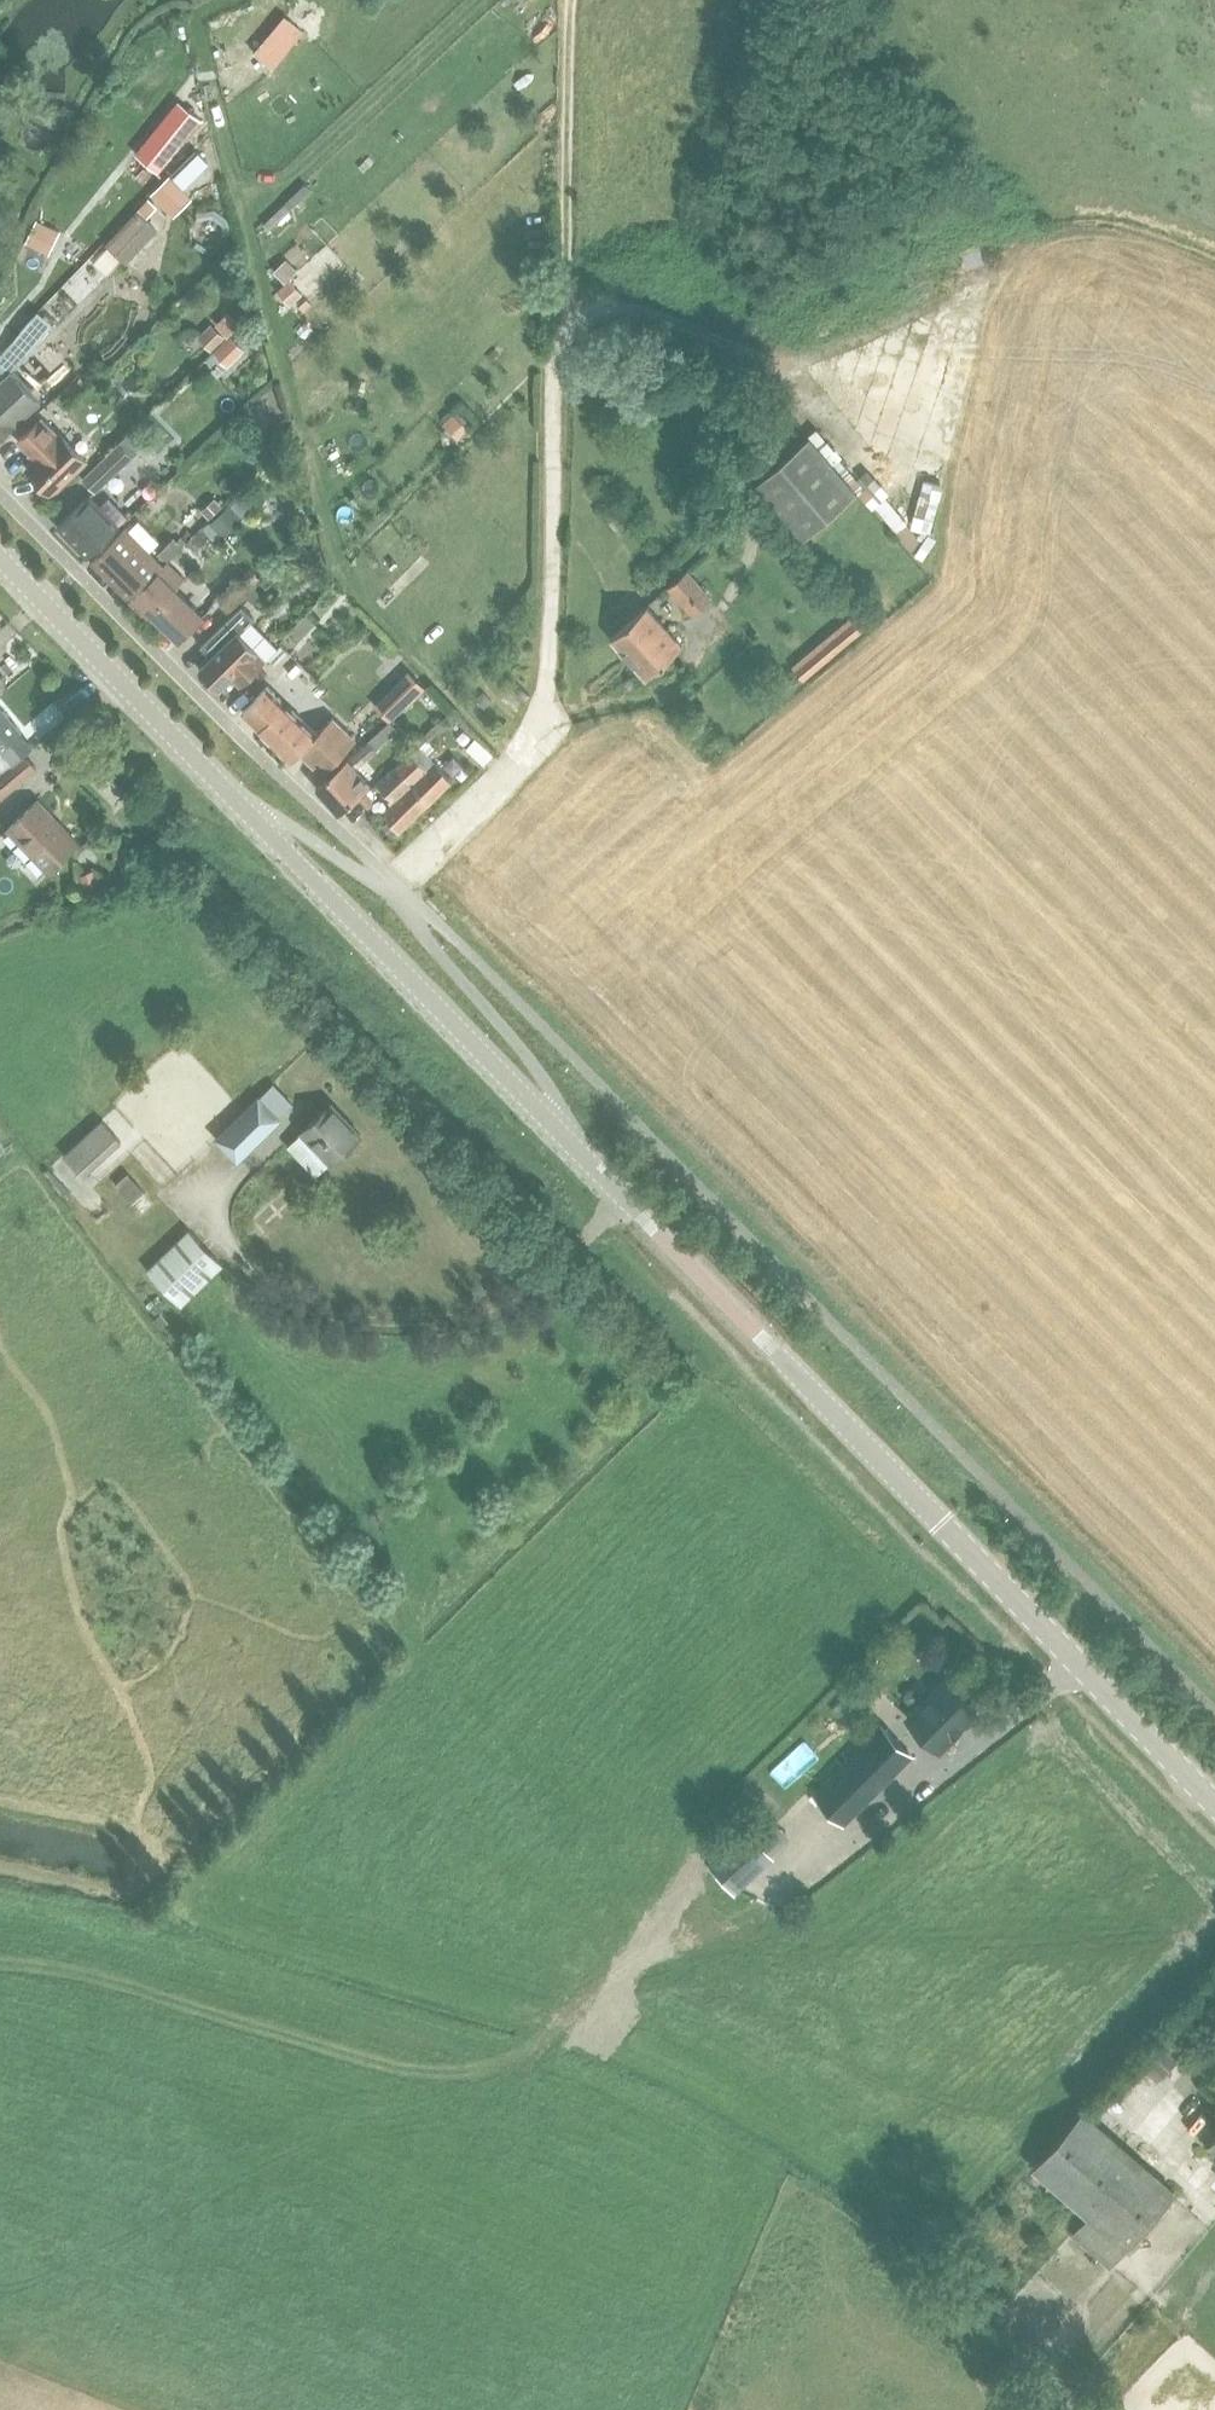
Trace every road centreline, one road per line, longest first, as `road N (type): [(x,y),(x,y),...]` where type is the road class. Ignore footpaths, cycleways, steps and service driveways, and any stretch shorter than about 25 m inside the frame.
road 1 (secondary): [(1214,1803),(555,1128)]
road 2 (residential): [(0,488),(392,880)]
road 3 (secondary): [(555,1128),(250,814)]
road 4 (secondary): [(250,814),(0,555)]
road 5 (track): [(560,343),(567,0)]
road 6 (residential): [(555,1128),(543,1075),(385,889)]
road 7 (residential): [(250,814),(290,828),(385,889)]

